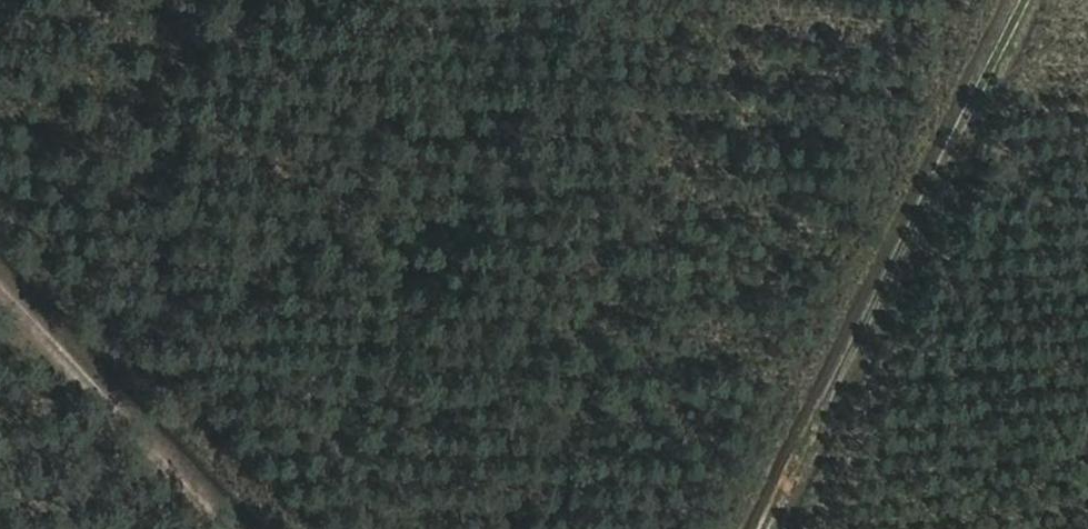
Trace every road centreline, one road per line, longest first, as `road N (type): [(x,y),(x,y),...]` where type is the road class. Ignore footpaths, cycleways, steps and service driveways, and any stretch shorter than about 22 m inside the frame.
road 1 (track): [(770,528),(1027,0)]
road 2 (track): [(0,289),(230,528)]

